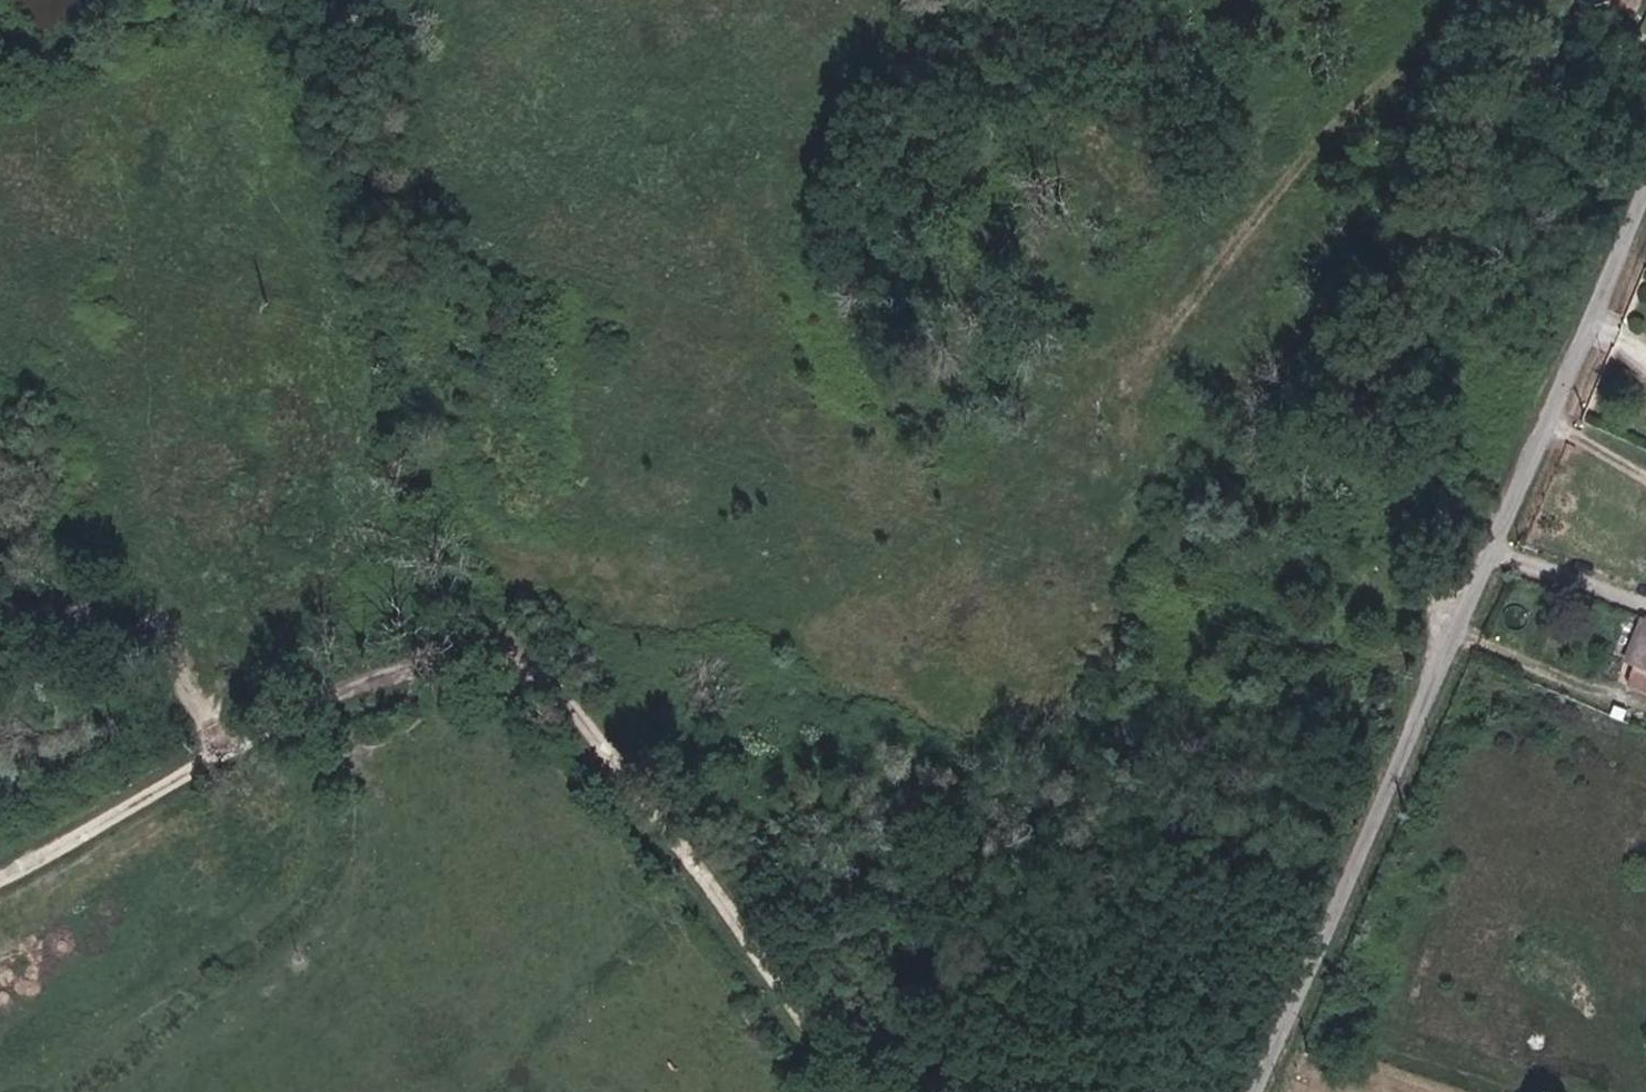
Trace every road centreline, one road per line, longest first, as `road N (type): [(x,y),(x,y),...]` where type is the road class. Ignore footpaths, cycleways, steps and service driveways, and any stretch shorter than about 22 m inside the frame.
road 1 (unclassified): [(0,876),(211,762),(425,663),(506,641),(628,763),(878,1091)]
road 2 (residential): [(1645,221),(1478,631),(1265,1091)]

